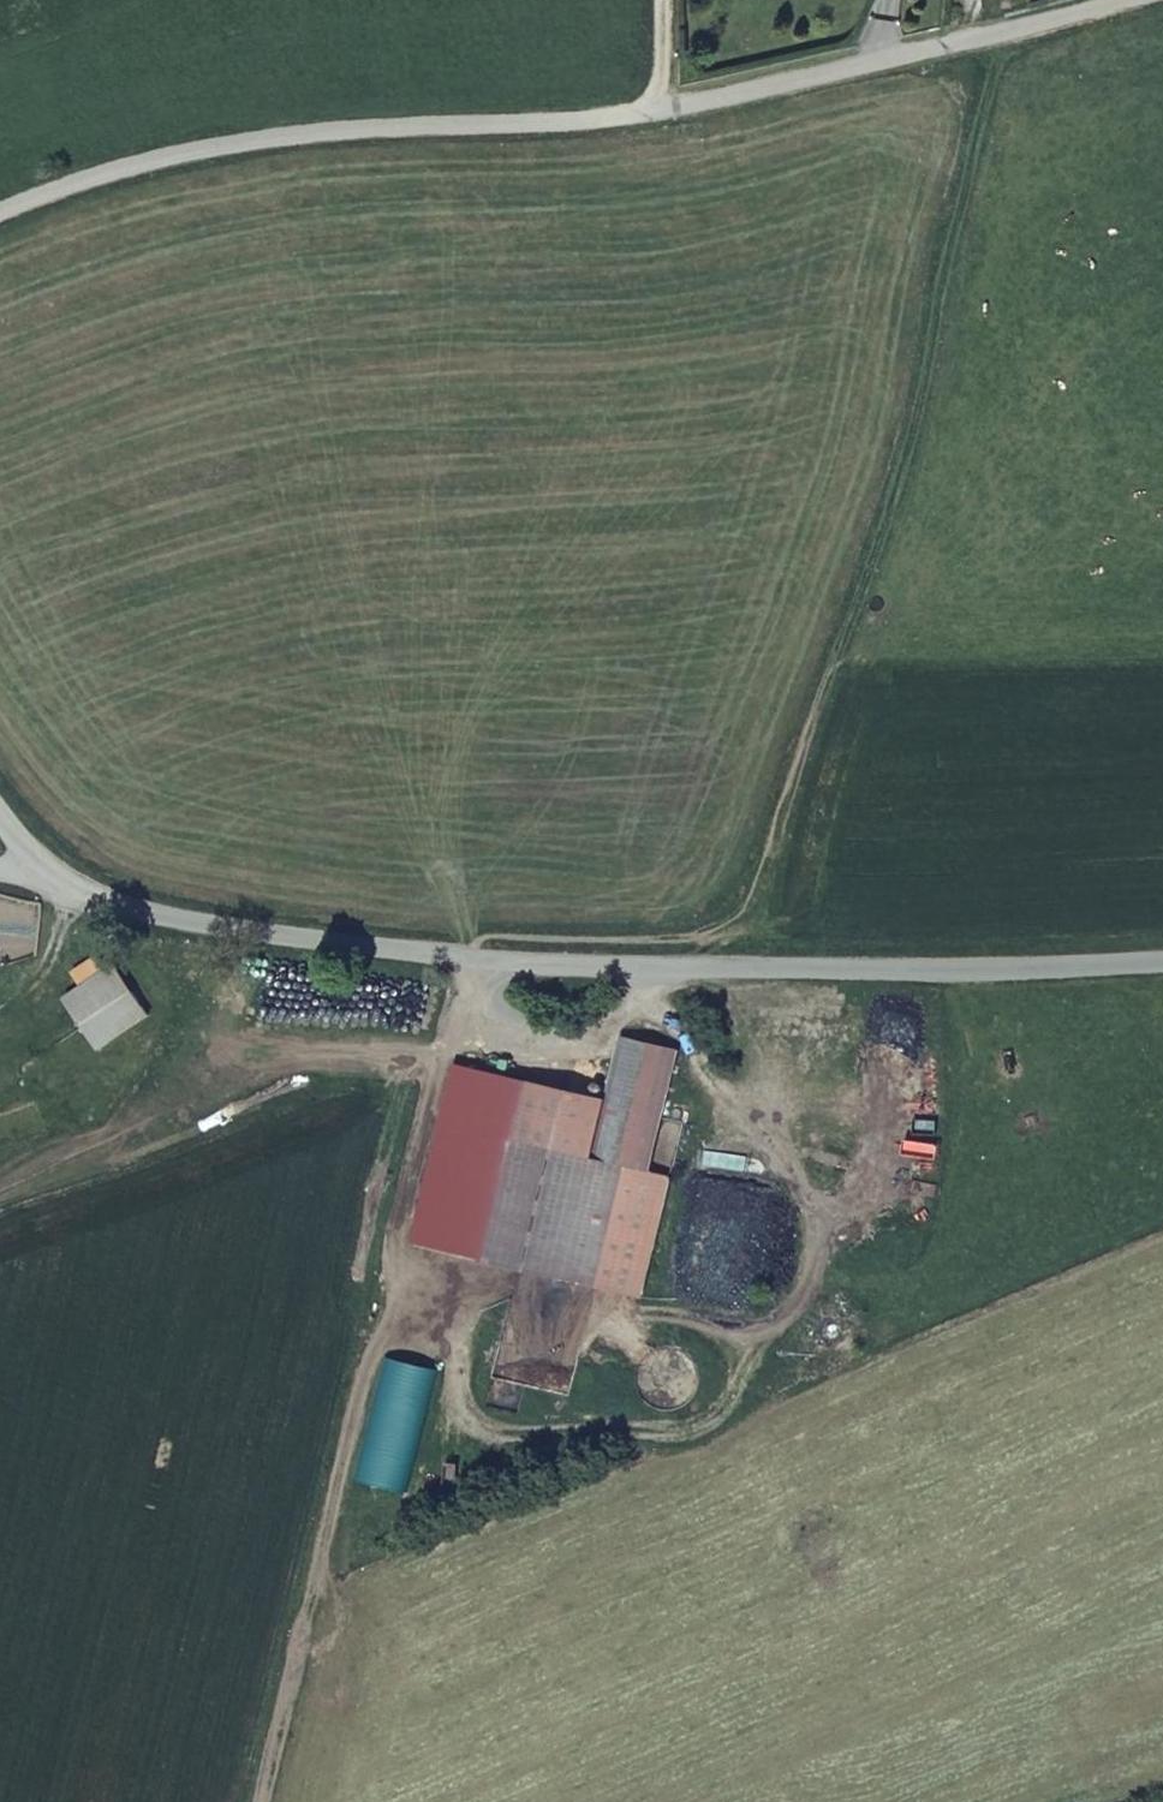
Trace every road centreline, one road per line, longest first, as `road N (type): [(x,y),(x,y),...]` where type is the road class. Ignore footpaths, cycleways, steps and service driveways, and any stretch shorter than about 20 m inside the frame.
road 1 (unclassified): [(1162,954),(702,971),(242,937),(73,889),(0,819)]
road 2 (unclassified): [(0,212),(117,169),(230,144),(358,128),(659,115),(1123,0)]

